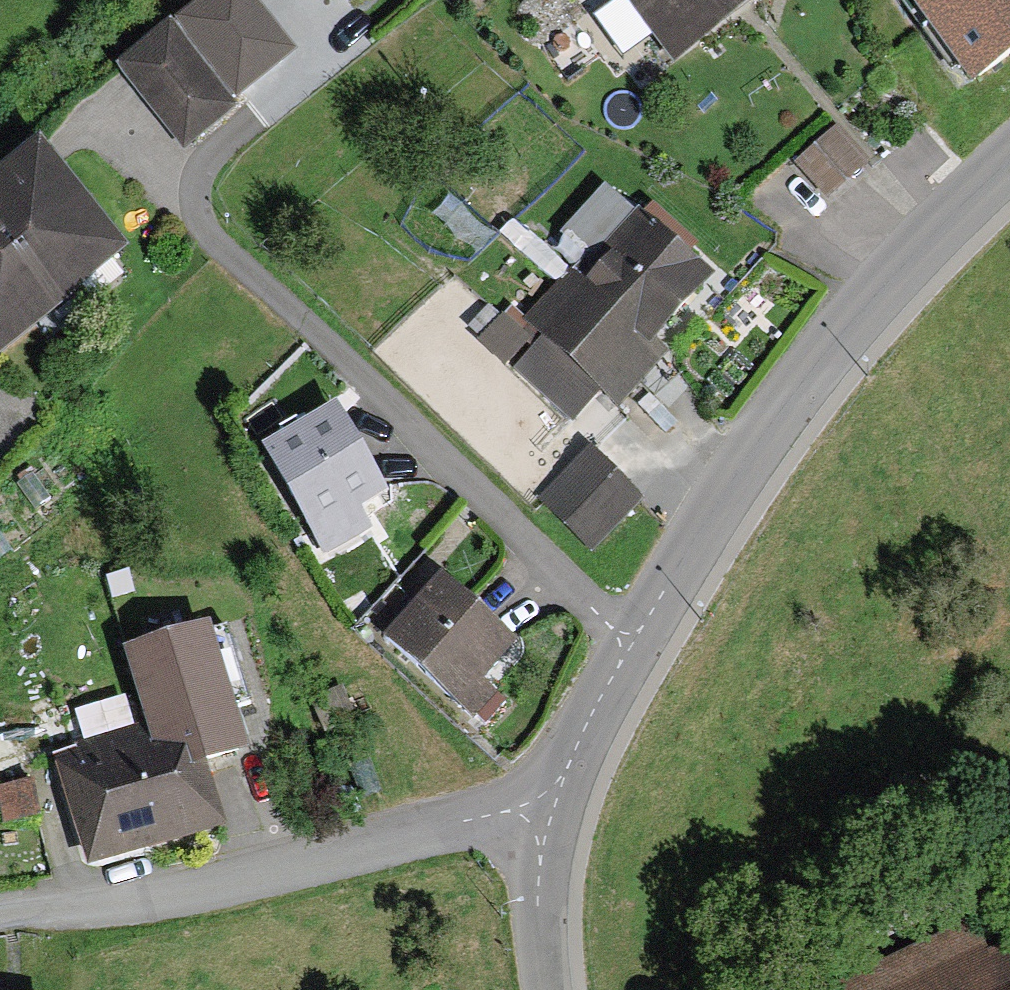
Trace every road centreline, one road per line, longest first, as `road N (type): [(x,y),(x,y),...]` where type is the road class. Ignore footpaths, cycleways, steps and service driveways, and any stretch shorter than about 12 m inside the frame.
road 1 (residential): [(553,816),(578,745),(633,645),(761,444),(918,252),(1009,162)]
road 2 (residential): [(553,816),(514,809),(0,917)]
road 3 (residential): [(547,989),(541,863),(553,816)]

